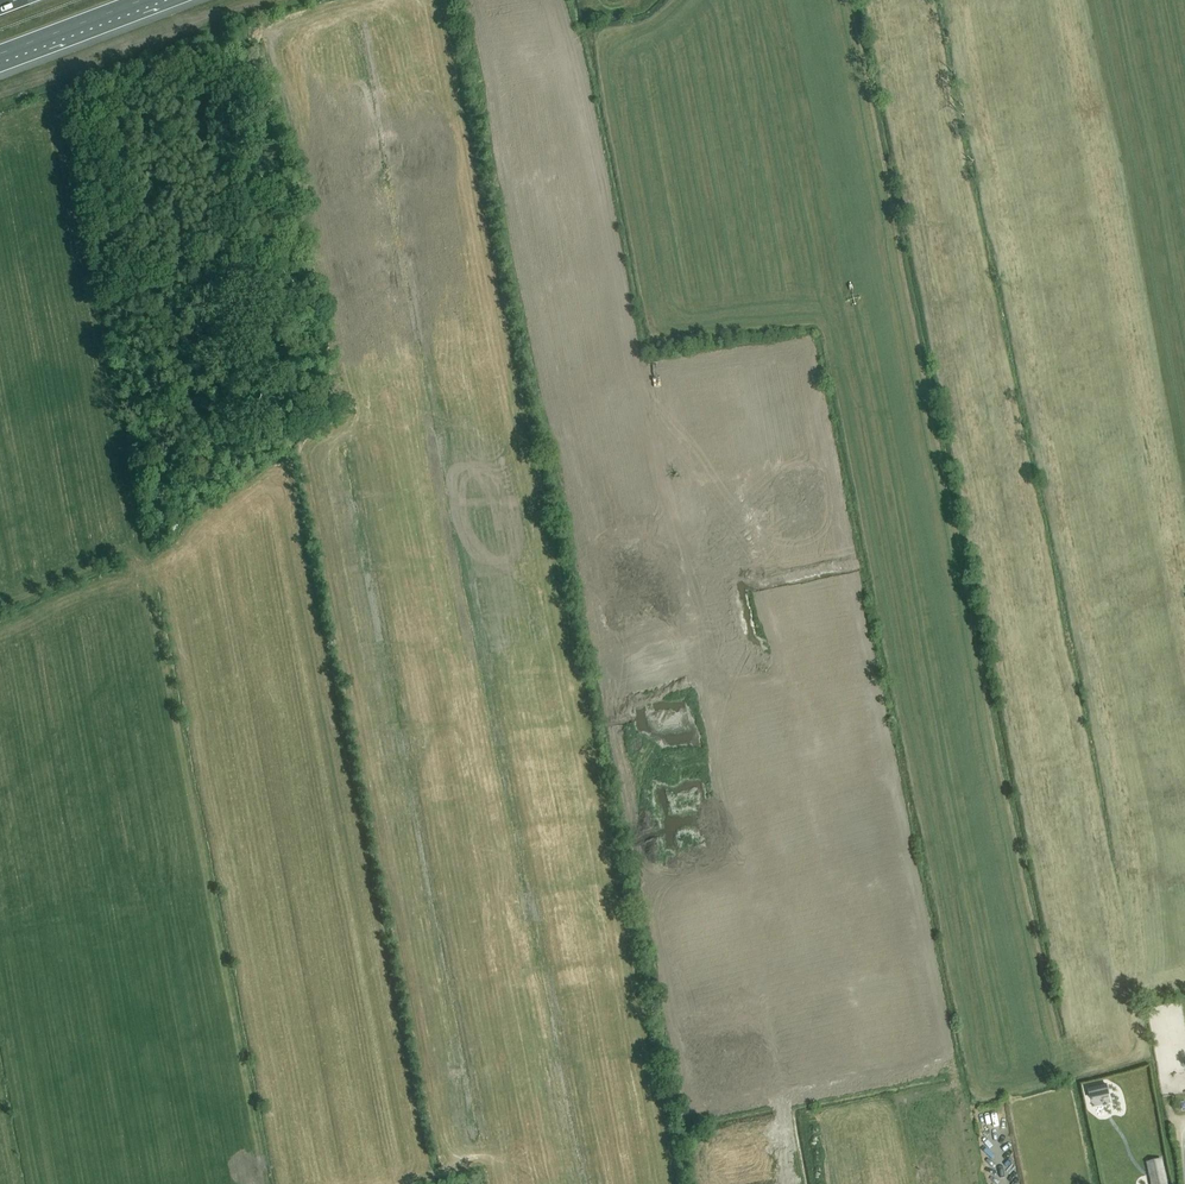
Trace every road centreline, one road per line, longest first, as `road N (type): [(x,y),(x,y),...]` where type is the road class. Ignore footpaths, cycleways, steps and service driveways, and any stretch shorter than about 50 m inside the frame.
road 1 (motorway): [(0,53),(140,0)]

